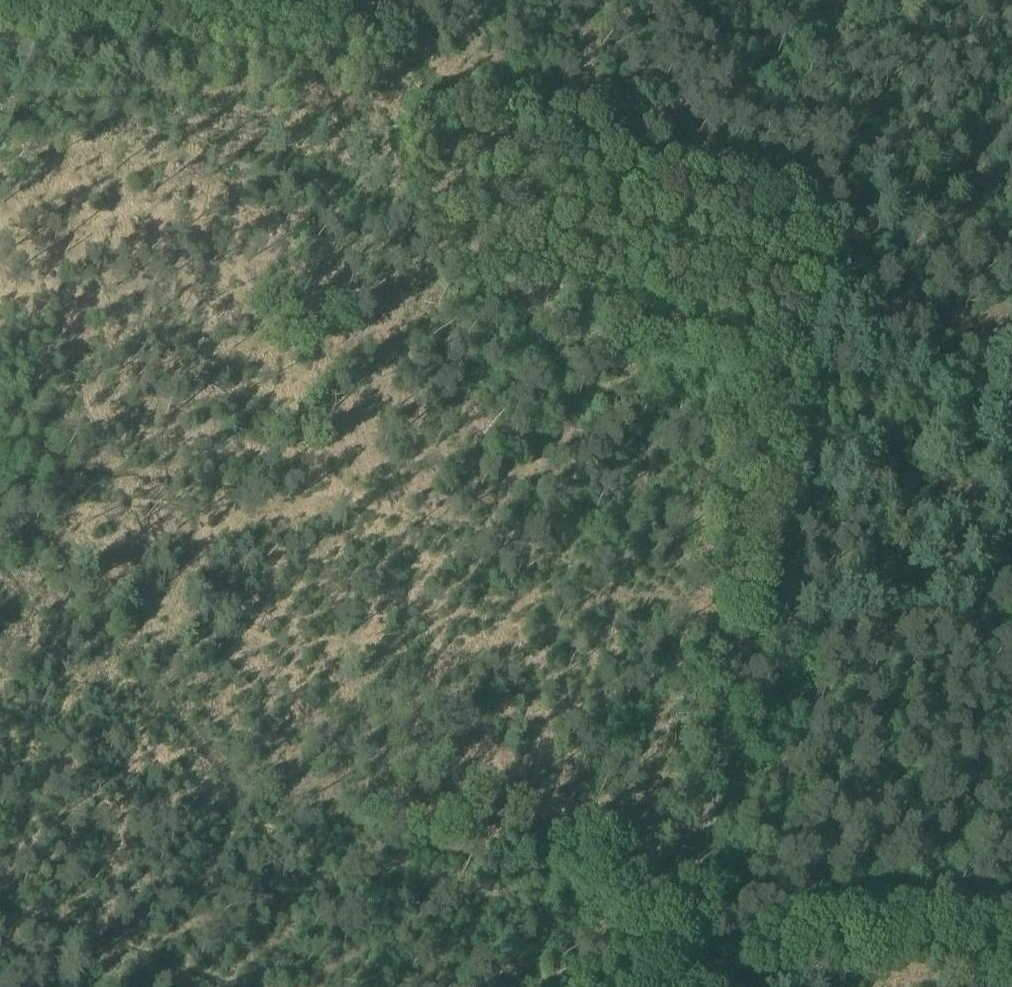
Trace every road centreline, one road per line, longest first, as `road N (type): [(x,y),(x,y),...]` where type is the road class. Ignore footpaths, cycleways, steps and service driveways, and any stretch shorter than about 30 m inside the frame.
road 1 (track): [(757,631),(1011,617)]

